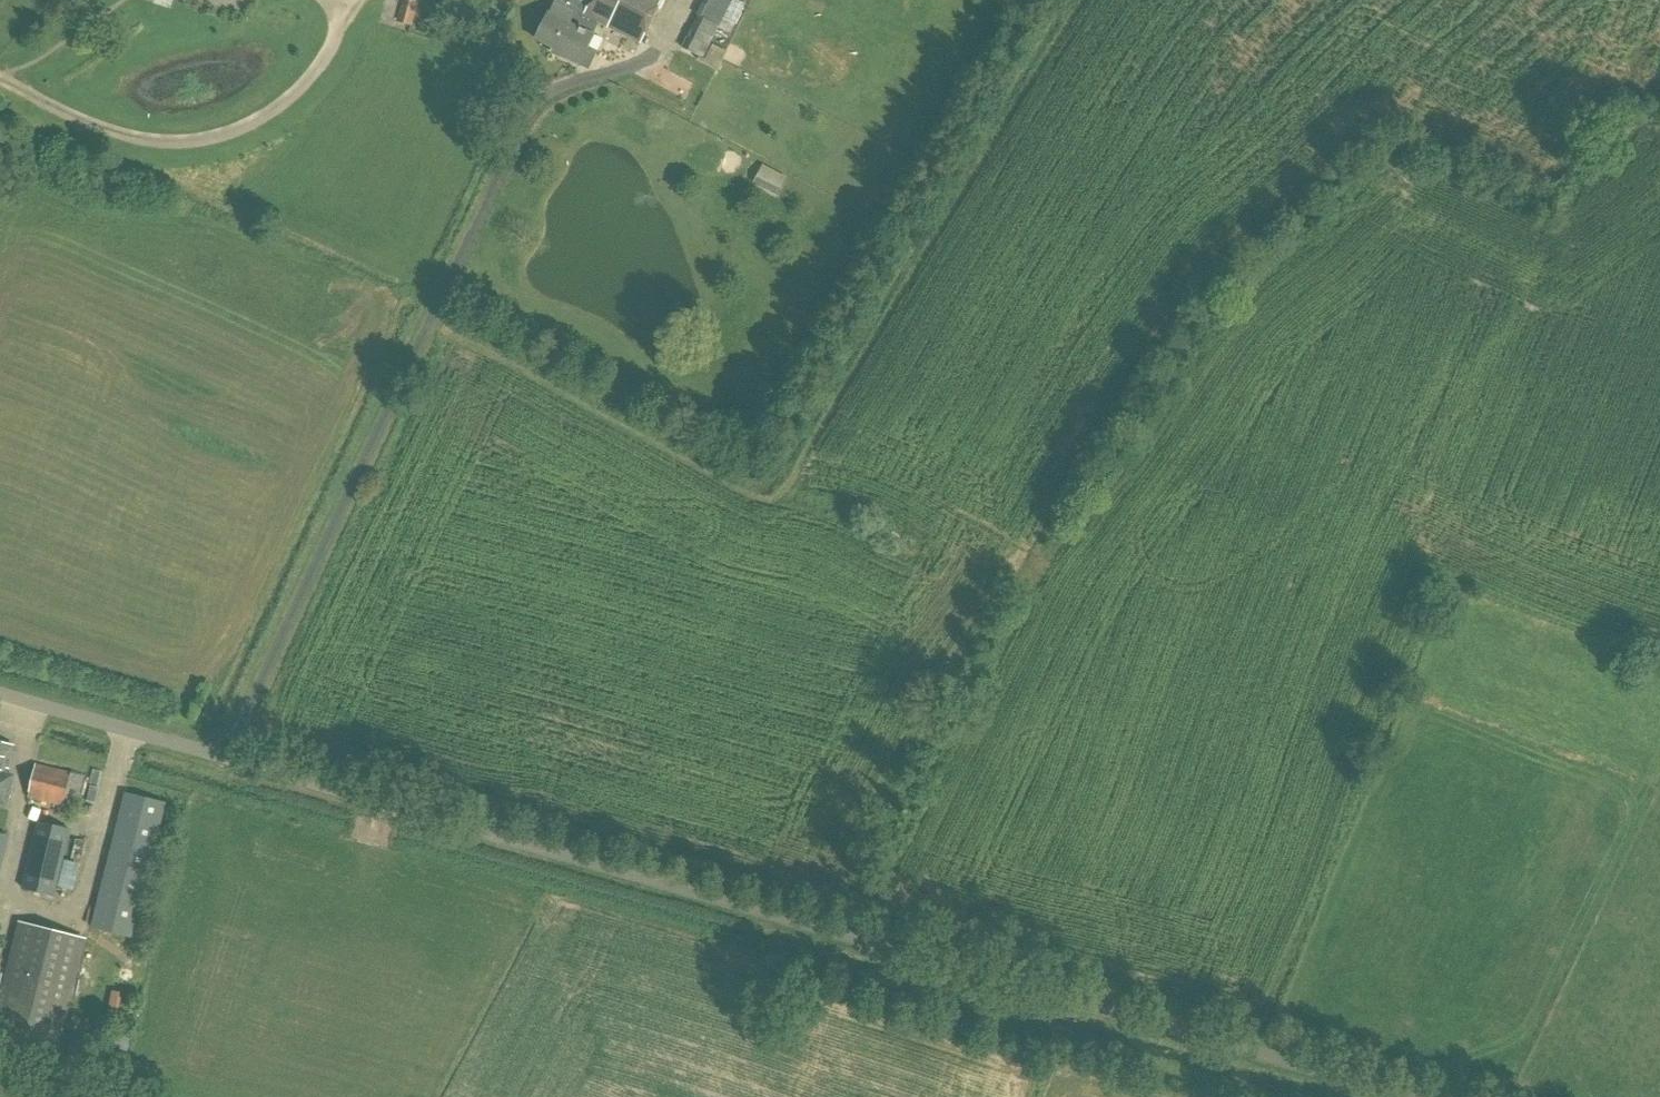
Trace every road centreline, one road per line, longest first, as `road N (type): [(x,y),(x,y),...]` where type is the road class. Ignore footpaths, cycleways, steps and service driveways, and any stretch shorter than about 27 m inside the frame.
road 1 (unclassified): [(1414,1096),(0,690)]

